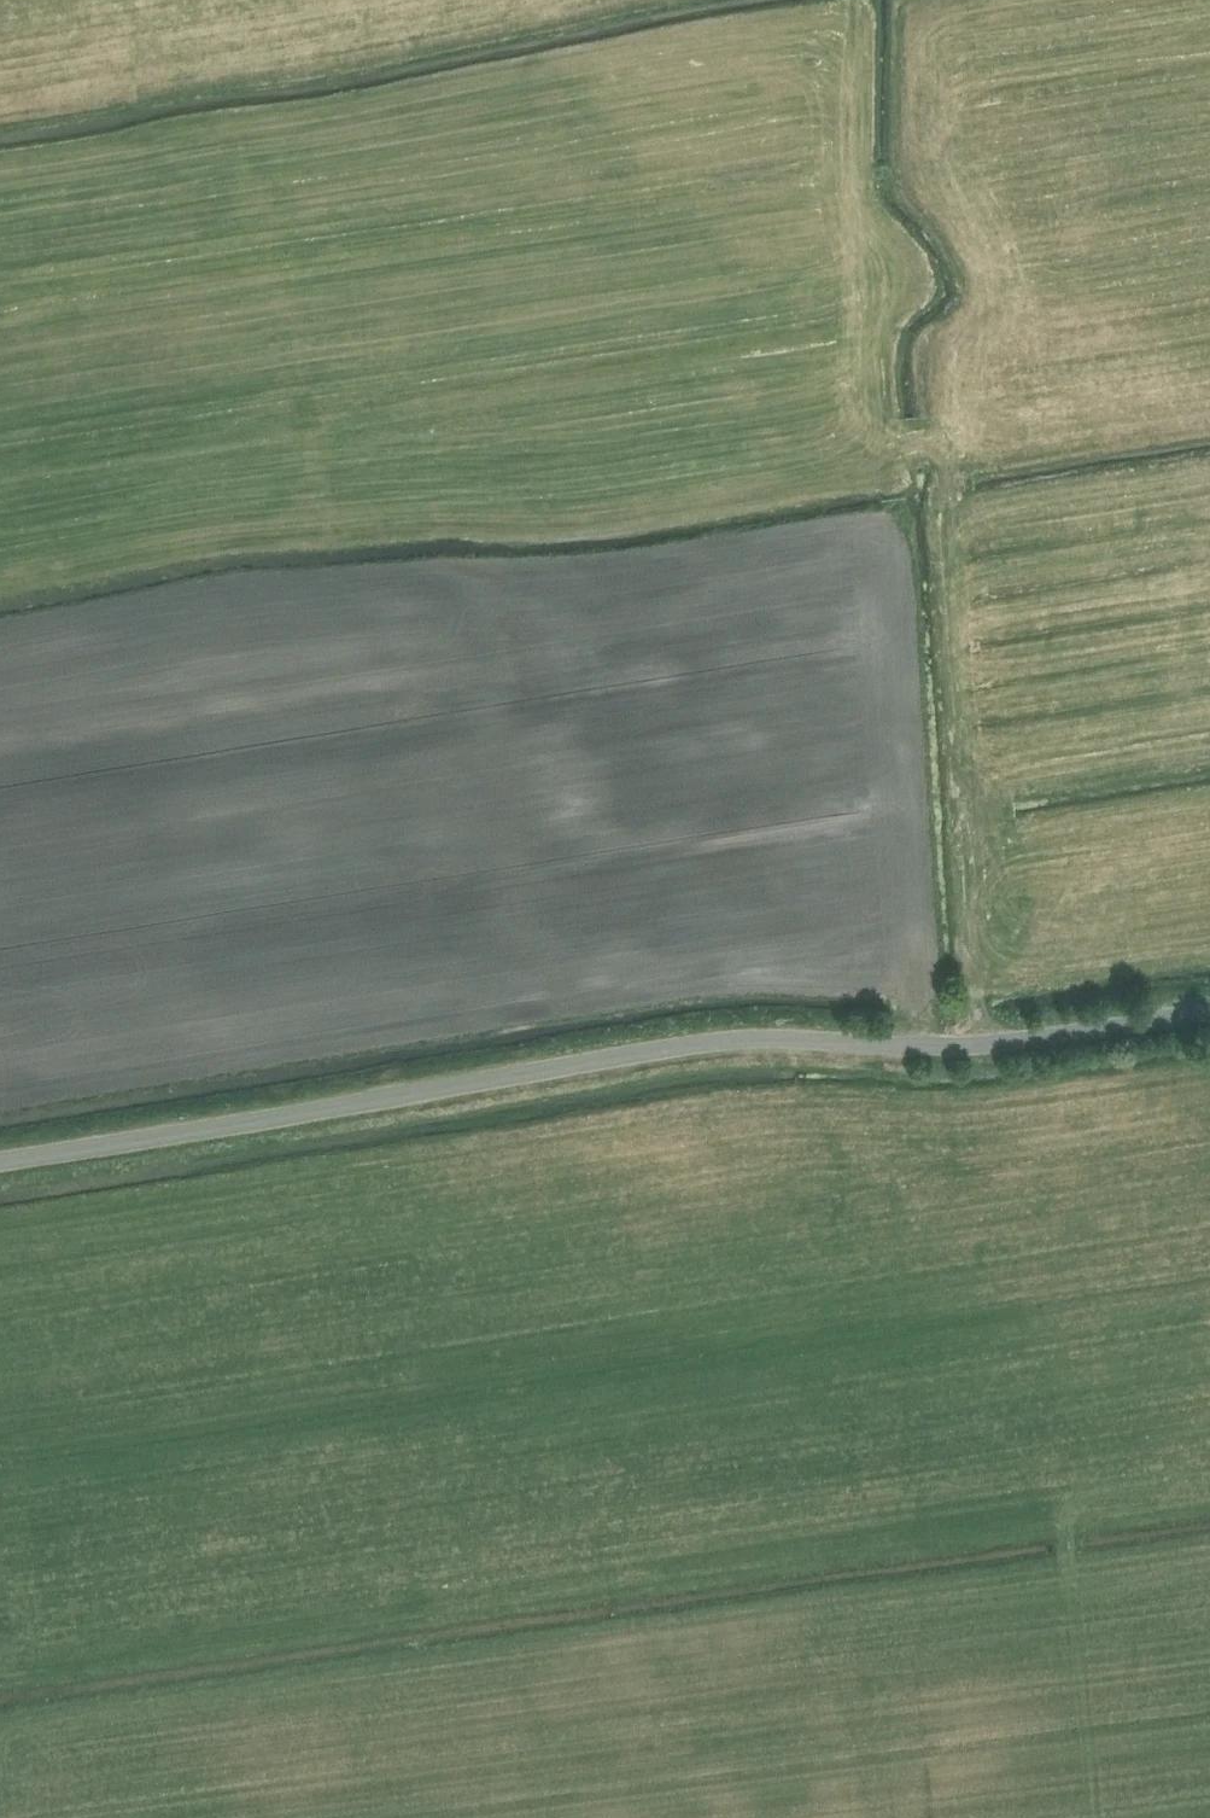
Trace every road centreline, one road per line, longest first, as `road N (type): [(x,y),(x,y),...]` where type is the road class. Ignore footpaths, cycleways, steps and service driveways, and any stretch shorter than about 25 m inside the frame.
road 1 (unclassified): [(0,1161),(717,1041),(972,1045),(1209,1012)]

